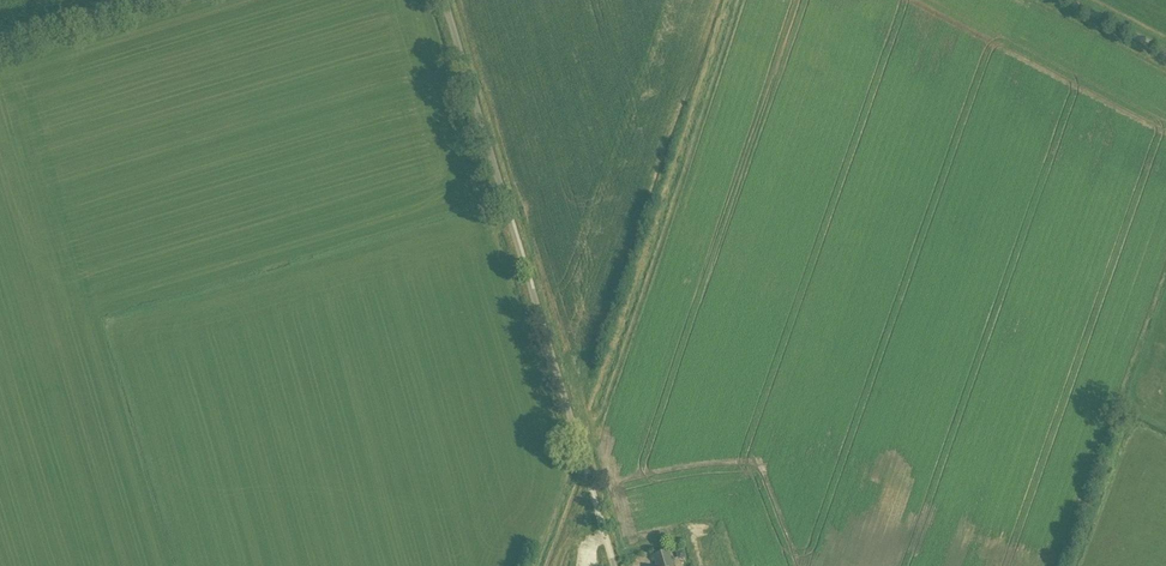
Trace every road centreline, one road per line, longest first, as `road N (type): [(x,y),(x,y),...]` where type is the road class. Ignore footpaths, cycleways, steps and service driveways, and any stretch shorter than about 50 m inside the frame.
road 1 (unclassified): [(0,47),(154,0)]

